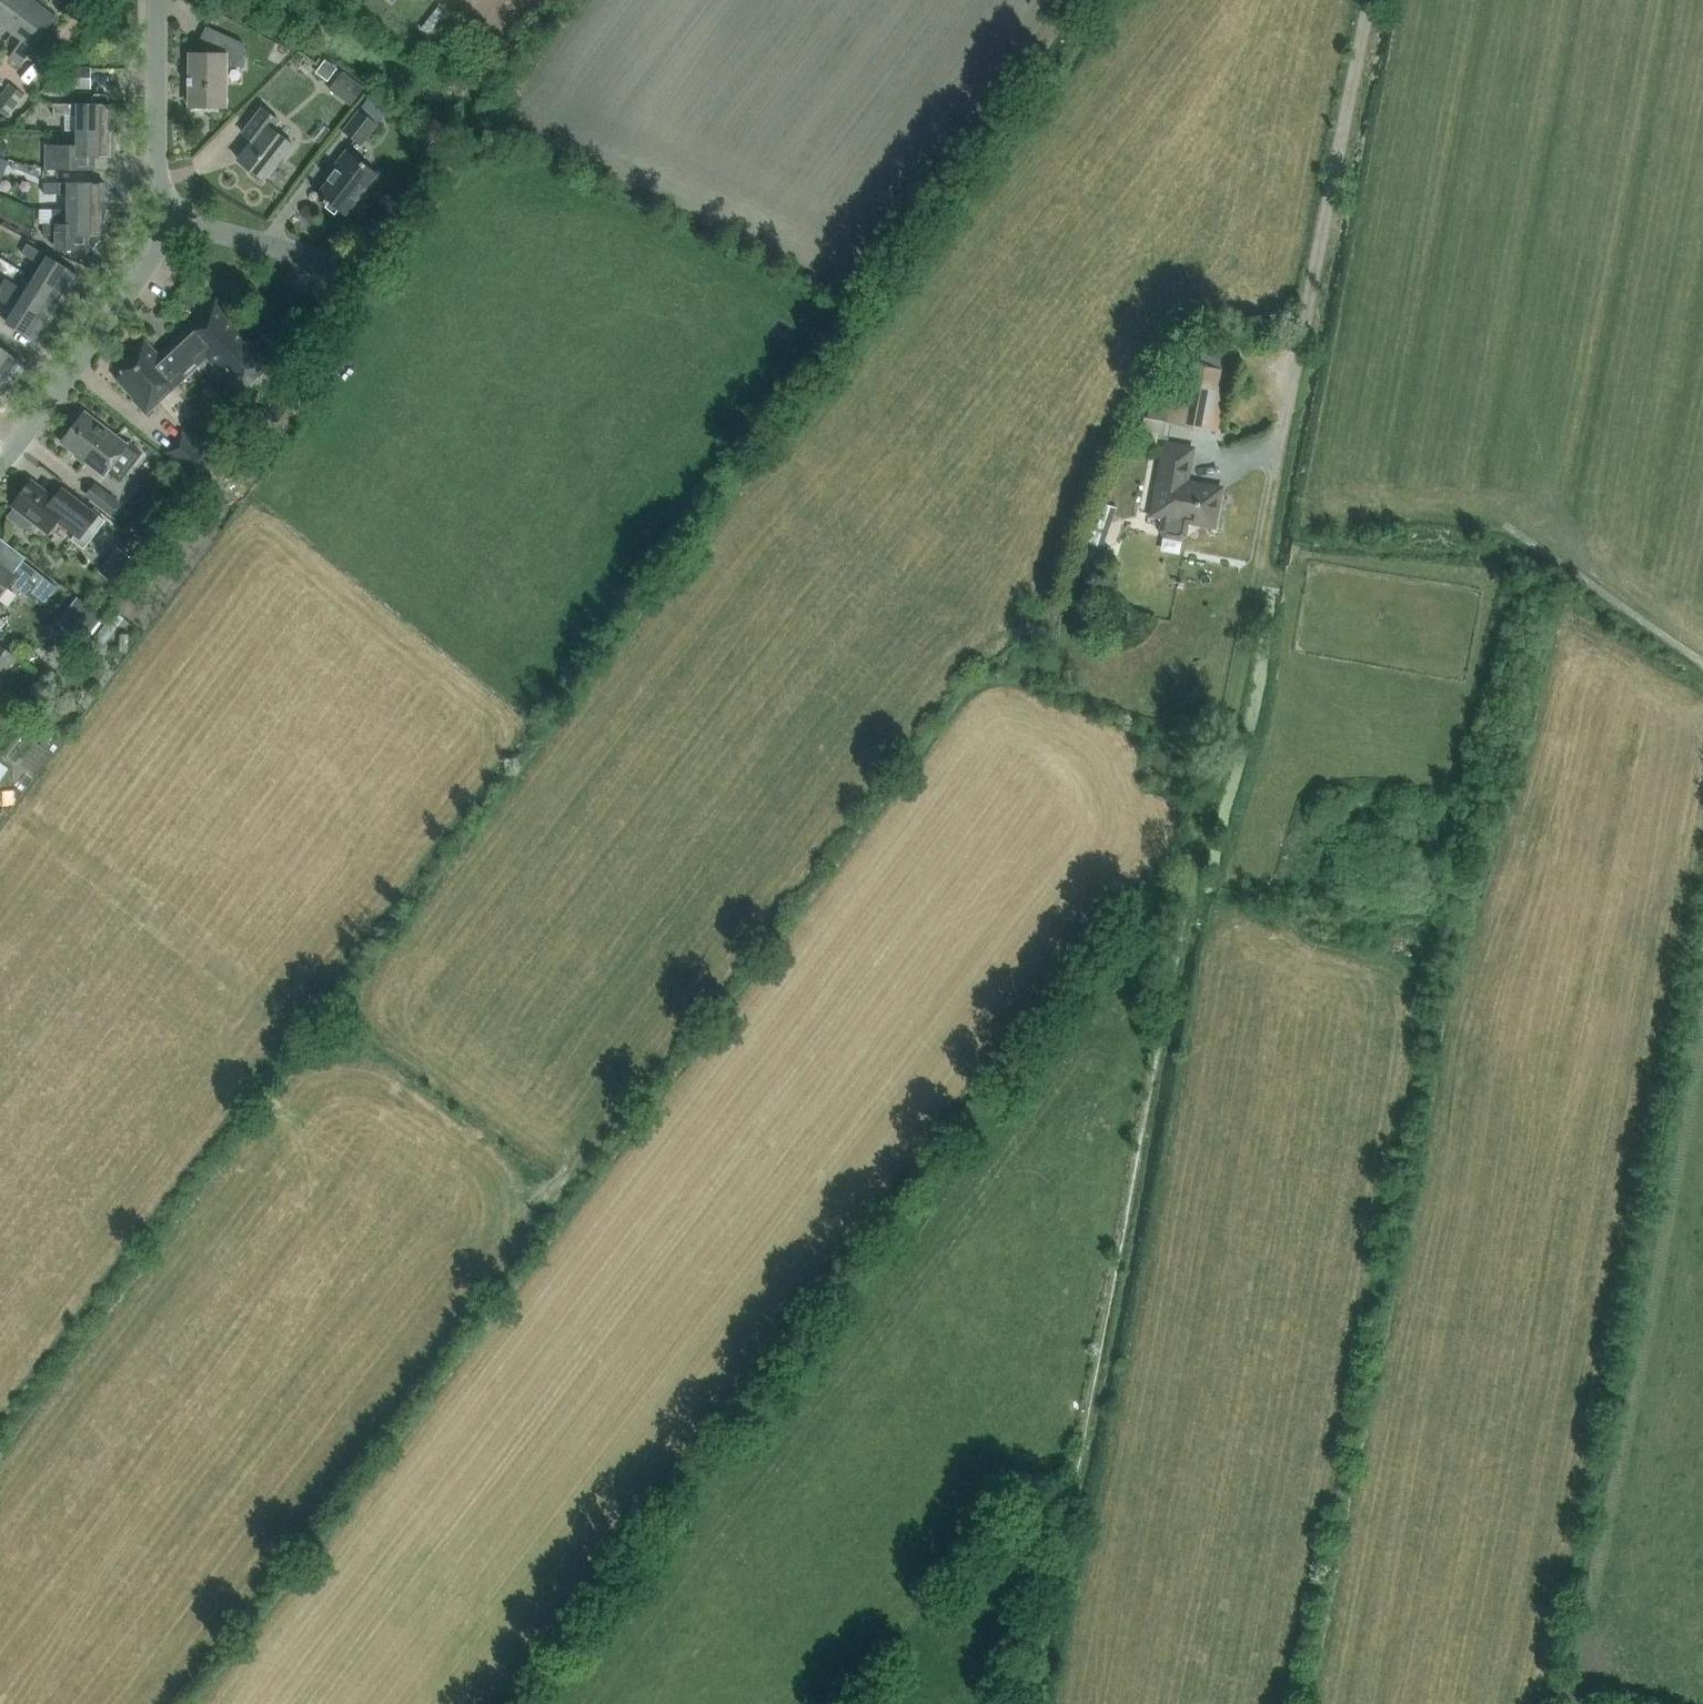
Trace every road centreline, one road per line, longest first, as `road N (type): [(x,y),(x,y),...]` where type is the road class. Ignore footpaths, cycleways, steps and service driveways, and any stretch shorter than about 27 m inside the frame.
road 1 (track): [(1370,0),(1275,477)]
road 2 (residential): [(0,466),(72,375),(166,223)]
road 3 (residential): [(166,223),(156,156),(156,0)]
road 4 (residential): [(339,264),(166,223)]

